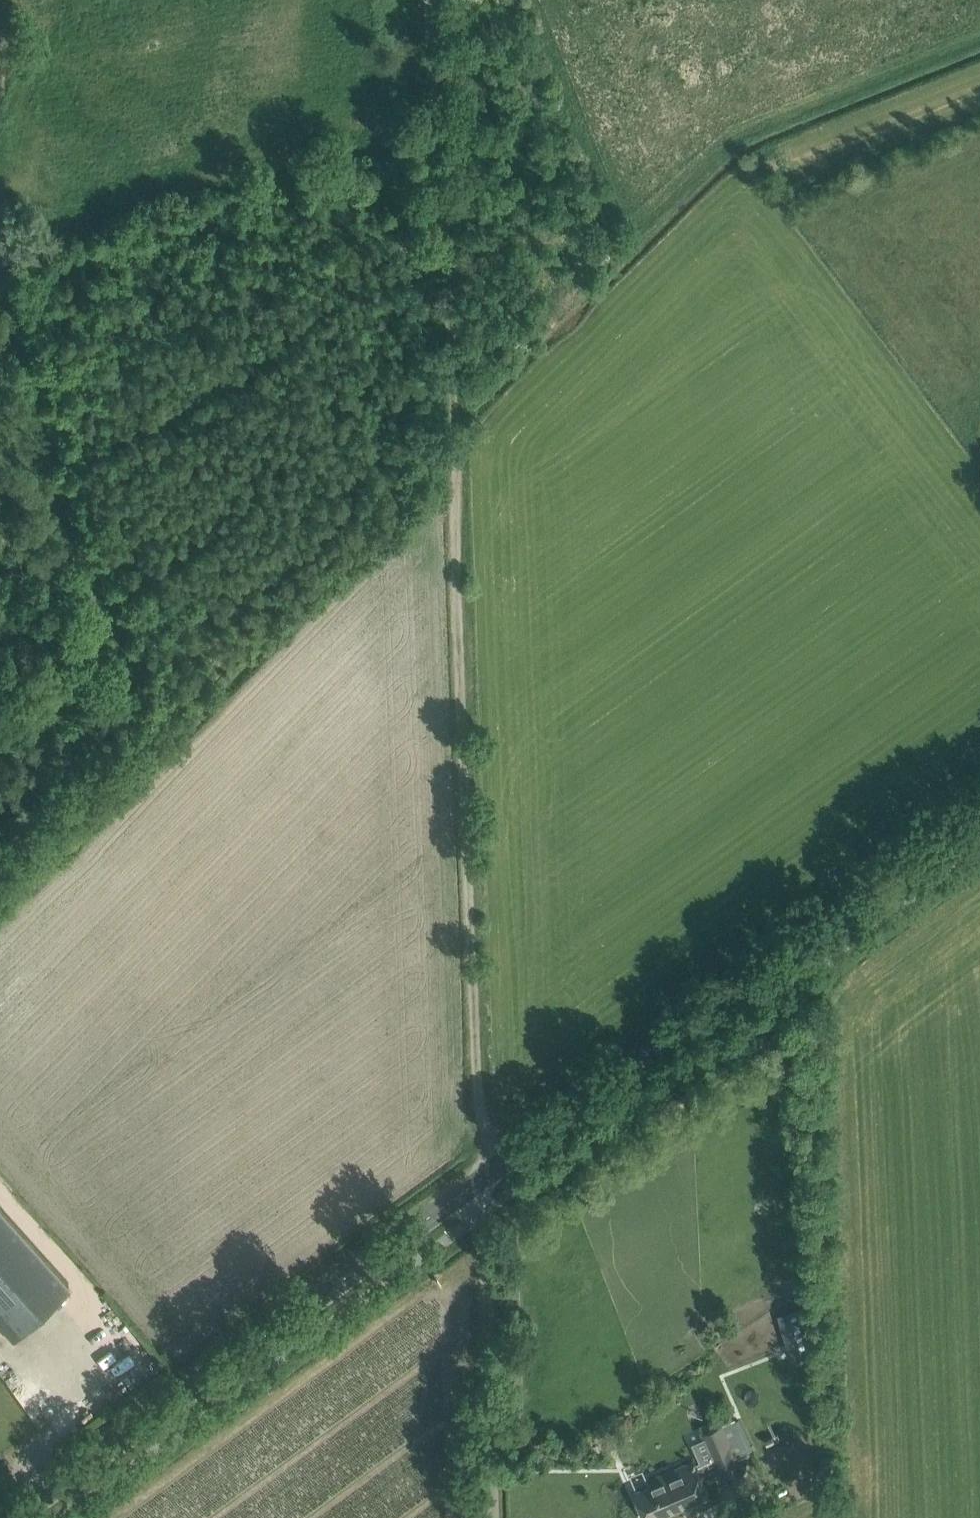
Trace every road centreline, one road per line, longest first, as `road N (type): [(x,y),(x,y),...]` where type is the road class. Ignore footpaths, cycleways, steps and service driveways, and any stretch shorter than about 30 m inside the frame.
road 1 (track): [(453,458),(491,1167)]
road 2 (tertiary): [(979,812),(491,1167)]
road 3 (tertiary): [(491,1167),(15,1517)]
road 4 (unclassified): [(491,1167),(498,1517)]

